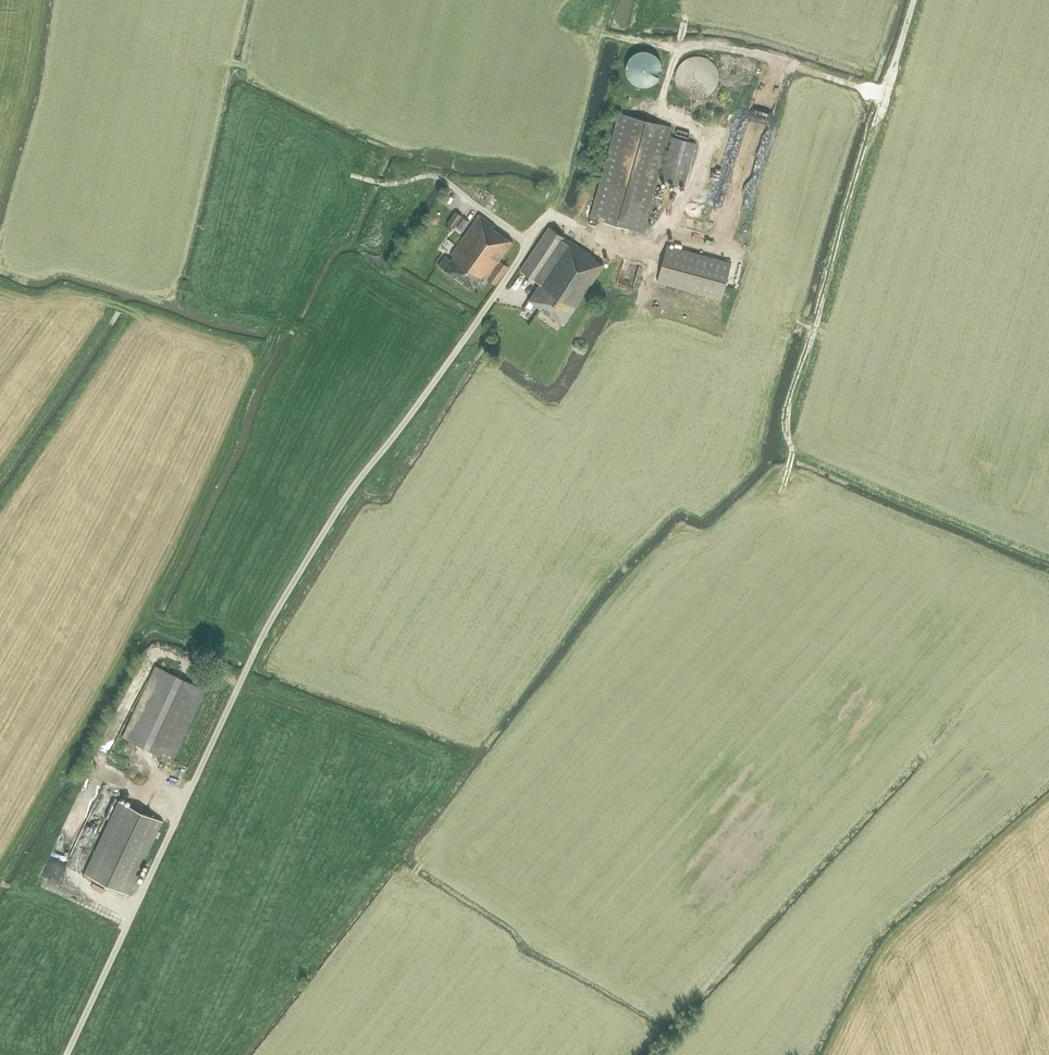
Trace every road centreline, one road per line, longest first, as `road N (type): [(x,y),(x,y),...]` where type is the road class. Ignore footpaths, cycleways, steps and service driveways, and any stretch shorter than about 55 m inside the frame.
road 1 (unclassified): [(67,1054),(270,623),(360,478),(496,294)]
road 2 (track): [(885,96),(746,51),(690,46),(673,60),(660,111),(705,139),(693,189),(649,248),(602,234)]
road 3 (track): [(914,0),(786,409),(786,477)]
road 4 (track): [(470,200),(433,175),(392,184),(351,176)]

